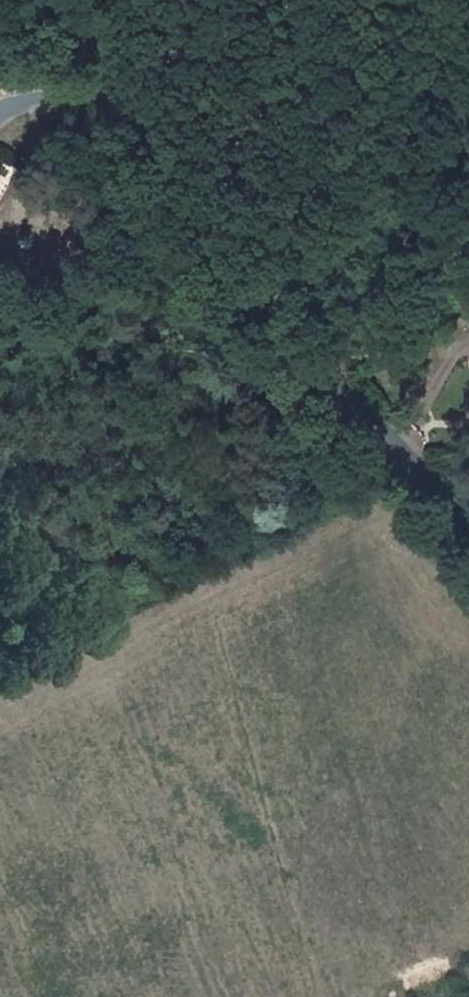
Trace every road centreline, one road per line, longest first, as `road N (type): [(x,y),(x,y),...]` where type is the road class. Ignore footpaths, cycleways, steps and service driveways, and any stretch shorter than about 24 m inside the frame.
road 1 (tertiary): [(468,519),(252,285),(66,0)]

